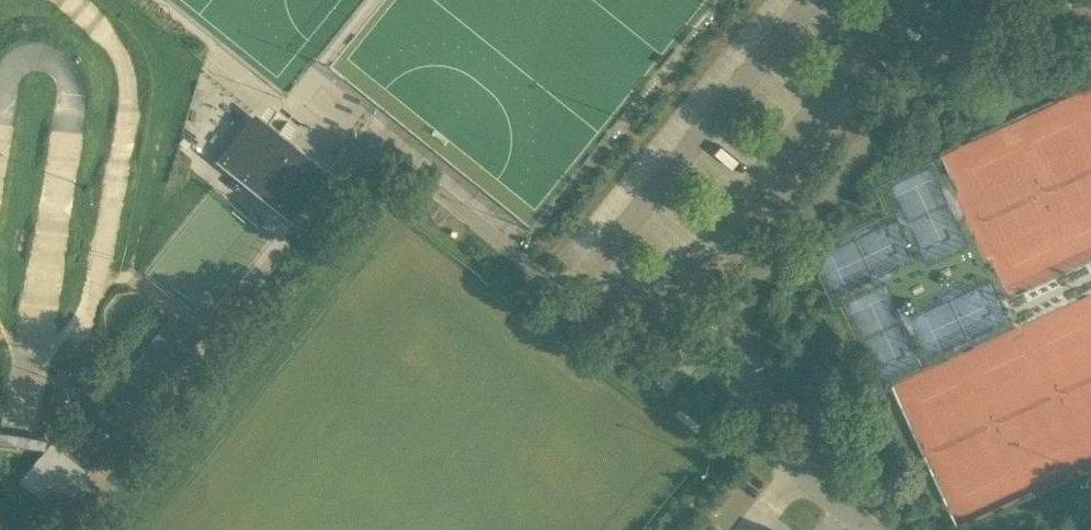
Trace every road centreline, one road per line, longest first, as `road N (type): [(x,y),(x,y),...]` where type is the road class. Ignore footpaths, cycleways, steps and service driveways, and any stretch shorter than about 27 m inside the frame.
road 1 (residential): [(747,377),(736,334),(751,290),(982,0)]
road 2 (residential): [(870,529),(798,479),(747,377)]

